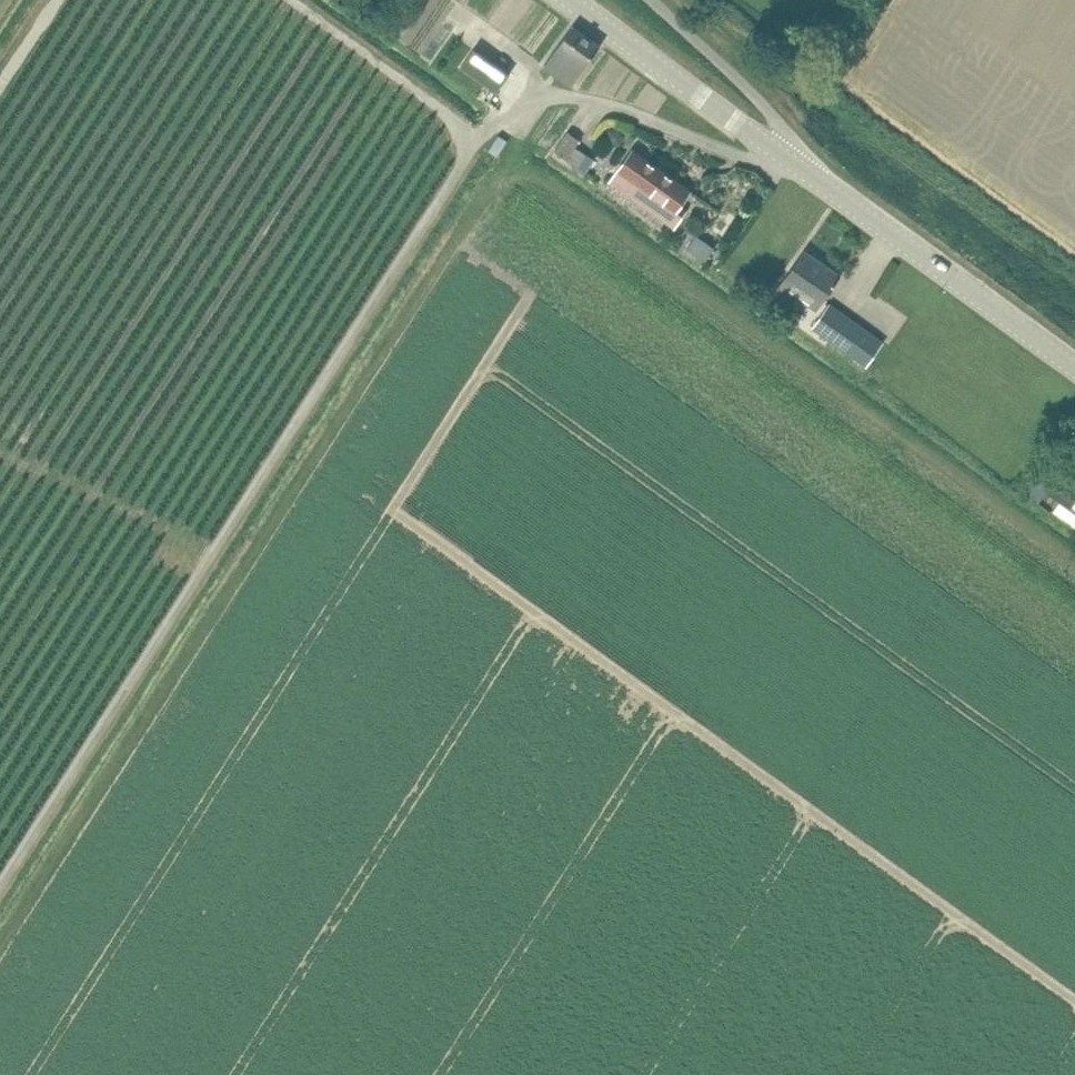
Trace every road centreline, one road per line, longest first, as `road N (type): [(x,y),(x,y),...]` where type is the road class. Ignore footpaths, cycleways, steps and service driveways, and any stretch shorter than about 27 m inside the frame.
road 1 (track): [(291,0),(452,119),(462,159),(0,884)]
road 2 (tertiary): [(1074,368),(573,0)]

